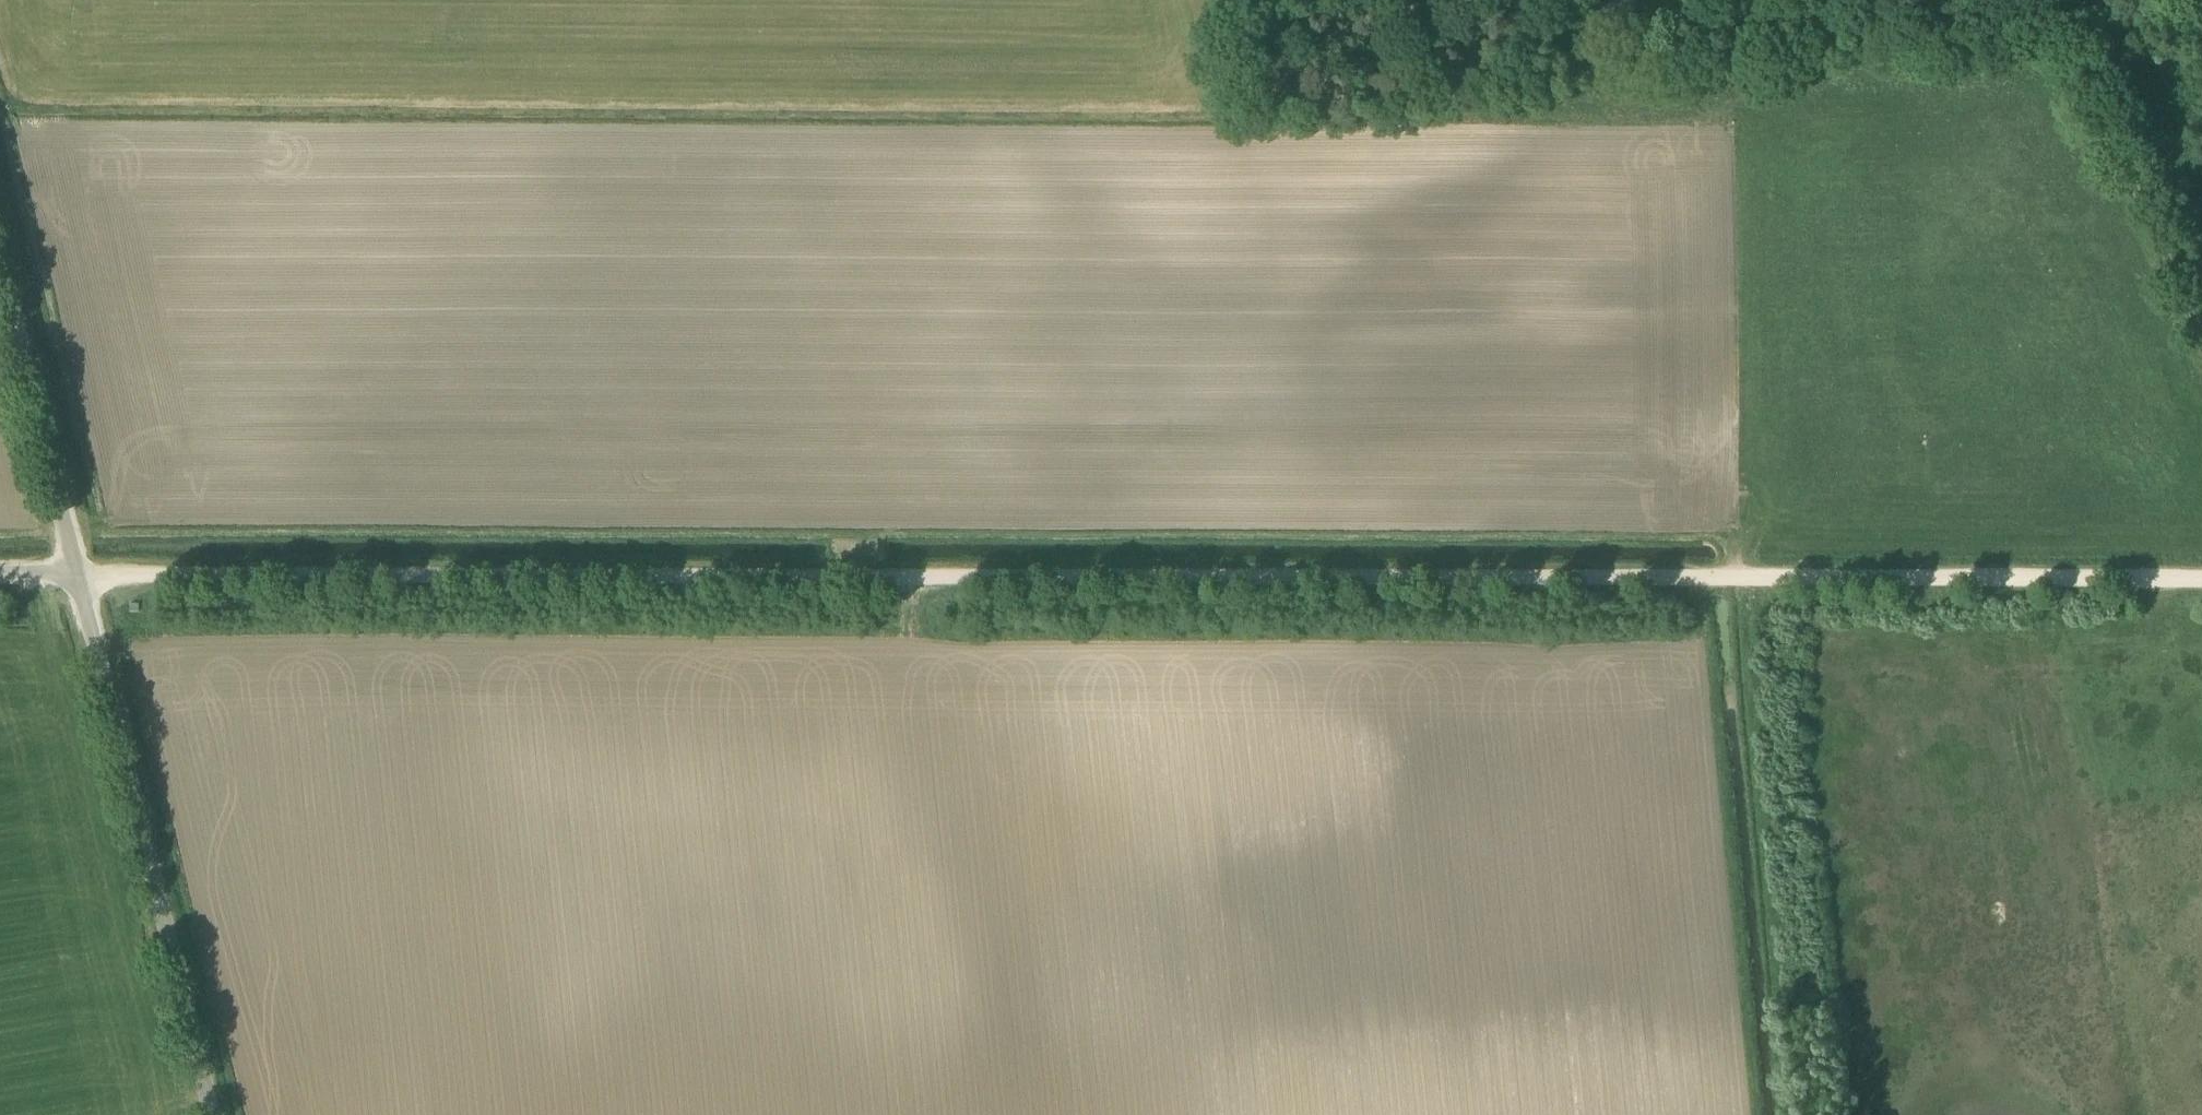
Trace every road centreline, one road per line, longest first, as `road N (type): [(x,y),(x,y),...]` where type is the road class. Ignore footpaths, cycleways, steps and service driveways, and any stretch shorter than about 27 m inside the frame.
road 1 (track): [(76,575),(2201,583)]
road 2 (unclassified): [(210,1114),(76,575)]
road 3 (unclassified): [(76,575),(0,256)]

